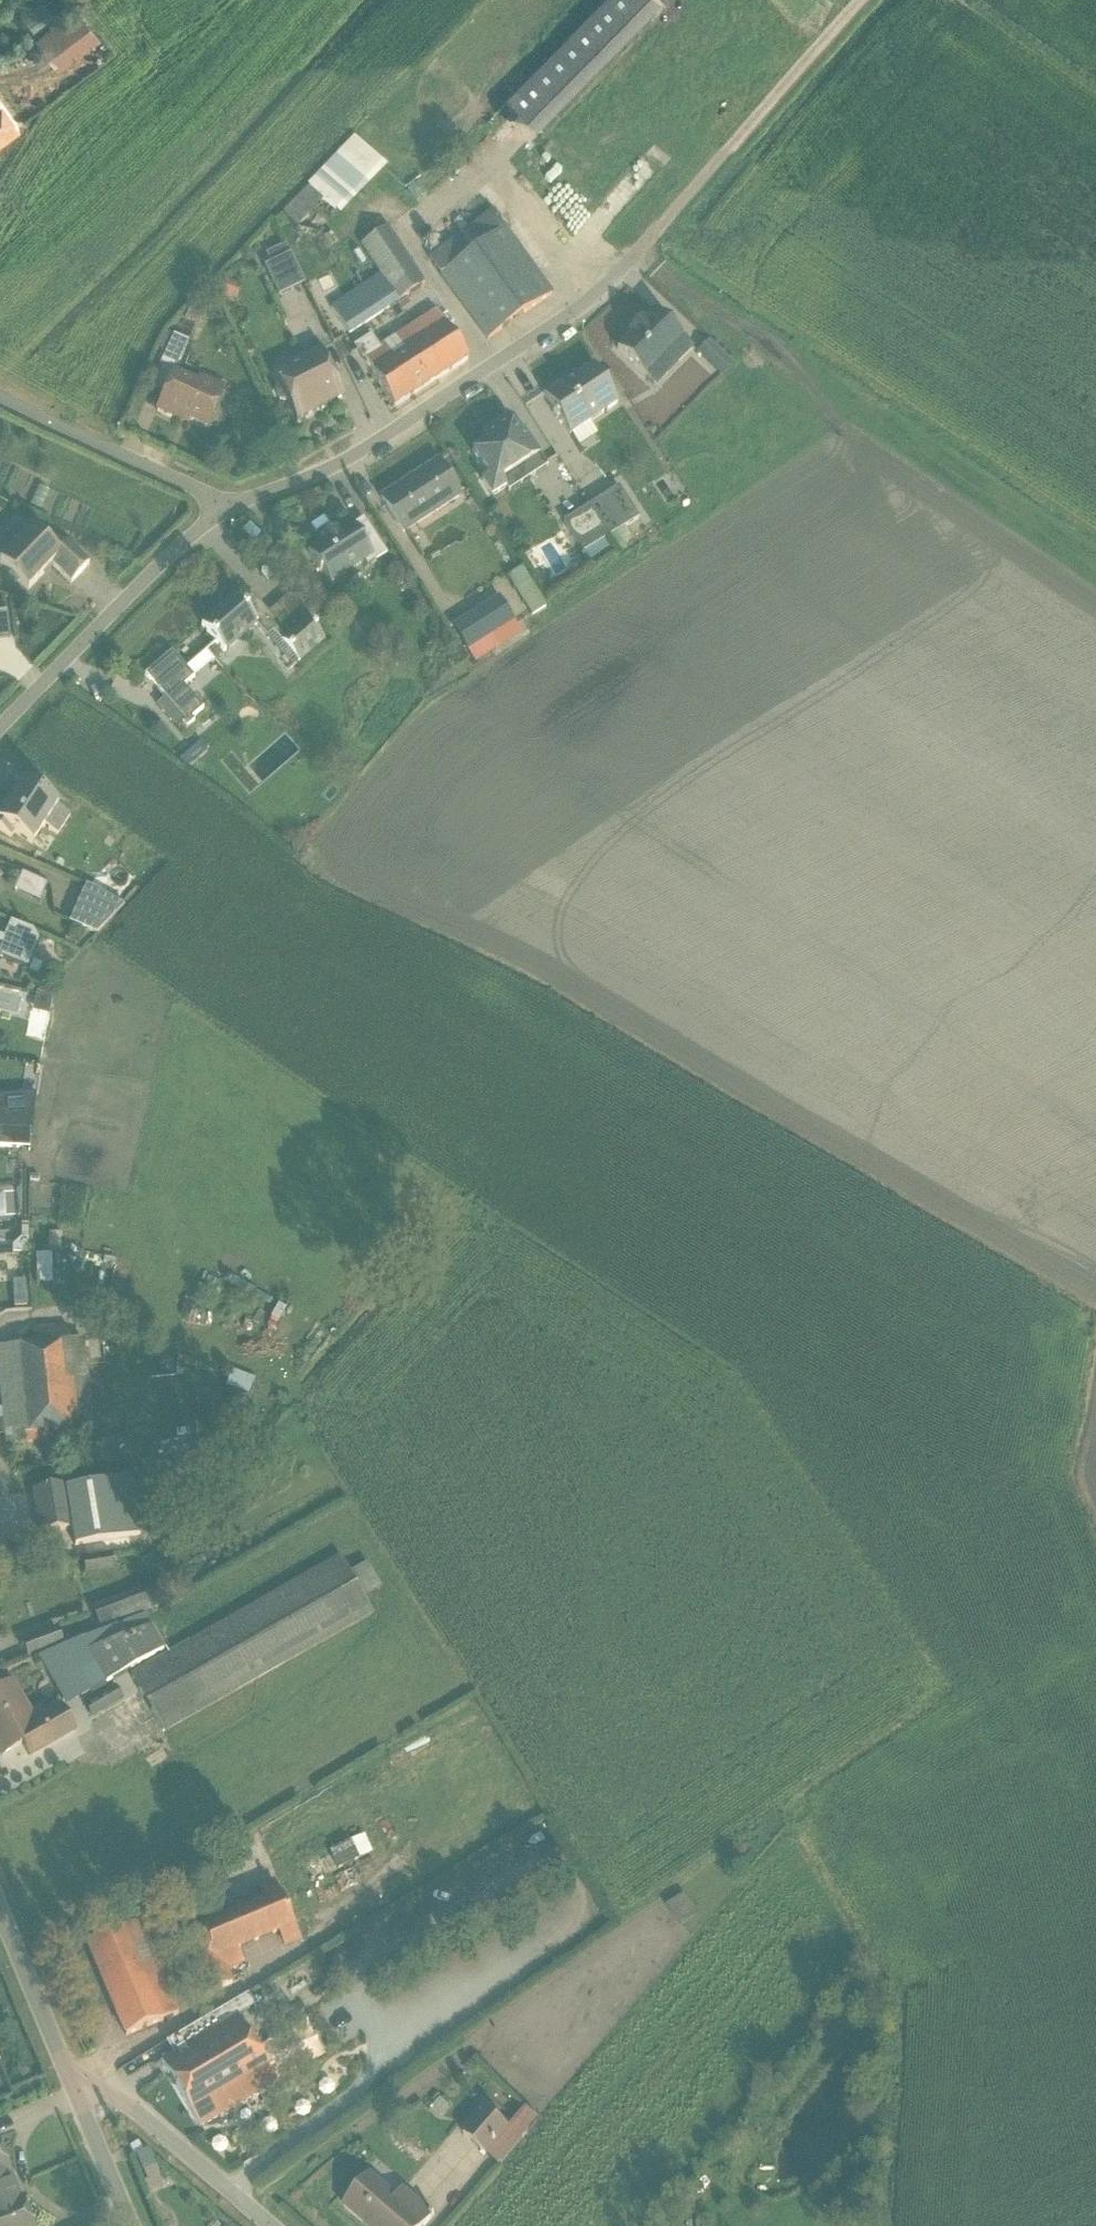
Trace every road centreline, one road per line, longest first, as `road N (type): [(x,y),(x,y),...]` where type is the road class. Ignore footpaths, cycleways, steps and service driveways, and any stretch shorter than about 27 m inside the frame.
road 1 (residential): [(618,277),(342,465),(226,513)]
road 2 (unclassified): [(618,277),(858,0)]
road 3 (residential): [(226,513),(0,727)]
road 4 (residential): [(226,513),(208,496),(0,396)]
road 5 (residential): [(270,2225),(141,2115),(75,2094)]
road 6 (residential): [(0,1915),(75,2094)]
road 7 (residential): [(75,2094),(130,2225)]

